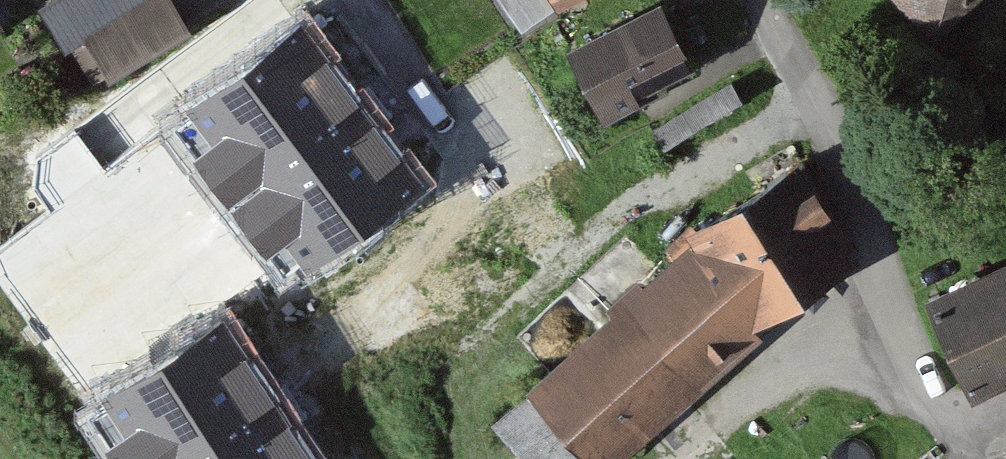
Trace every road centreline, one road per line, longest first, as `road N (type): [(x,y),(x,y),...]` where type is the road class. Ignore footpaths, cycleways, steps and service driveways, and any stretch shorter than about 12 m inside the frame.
road 1 (residential): [(765,0),(837,118),(1005,216)]

